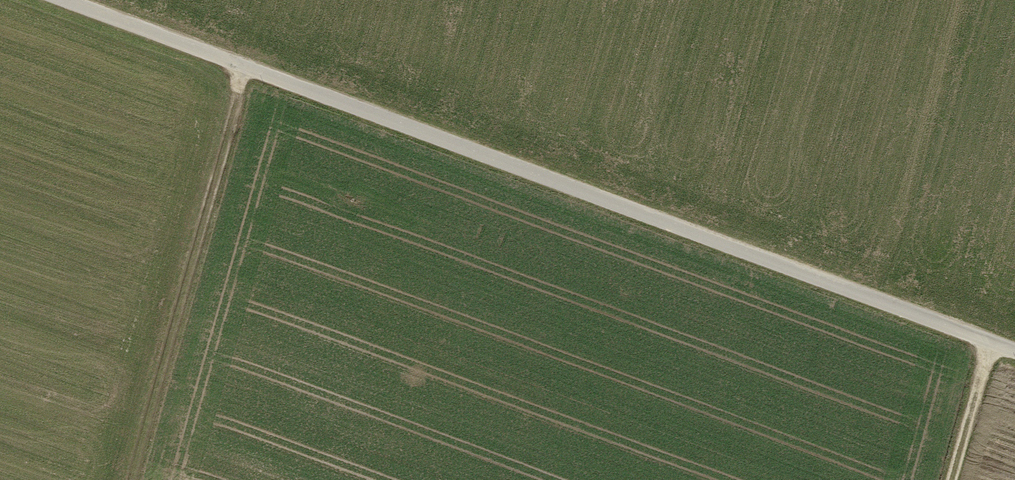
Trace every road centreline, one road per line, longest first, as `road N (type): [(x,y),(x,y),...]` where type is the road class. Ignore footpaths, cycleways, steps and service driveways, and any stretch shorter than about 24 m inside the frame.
road 1 (track): [(65,0),(1014,349)]
road 2 (track): [(123,479),(240,63)]
road 3 (track): [(951,479),(991,341)]

